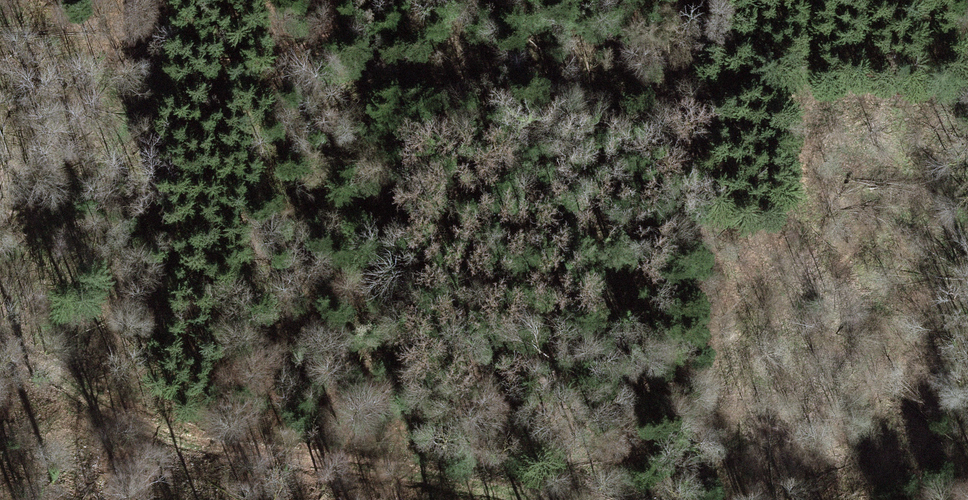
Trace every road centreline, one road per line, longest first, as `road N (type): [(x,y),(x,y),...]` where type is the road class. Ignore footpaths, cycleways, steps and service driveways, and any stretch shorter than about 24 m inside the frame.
road 1 (track): [(0,122),(195,127),(344,112),(588,125),(740,118)]
road 2 (track): [(0,325),(115,379),(257,431),(420,440),(579,471),(641,499)]

